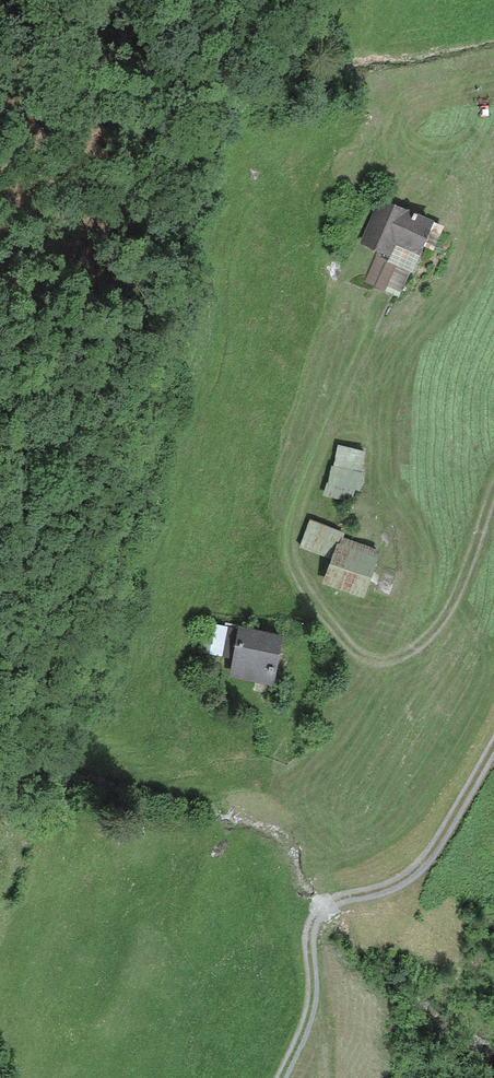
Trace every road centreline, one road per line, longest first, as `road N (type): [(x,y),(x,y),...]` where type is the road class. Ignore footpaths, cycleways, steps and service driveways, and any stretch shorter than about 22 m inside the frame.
road 1 (track): [(493,495),(463,579),(426,639),(391,661),(357,653),(310,593),(290,527),(373,335)]
road 2 (track): [(281,1077),(311,1005),(312,920),(327,905),(417,869),(493,747)]

